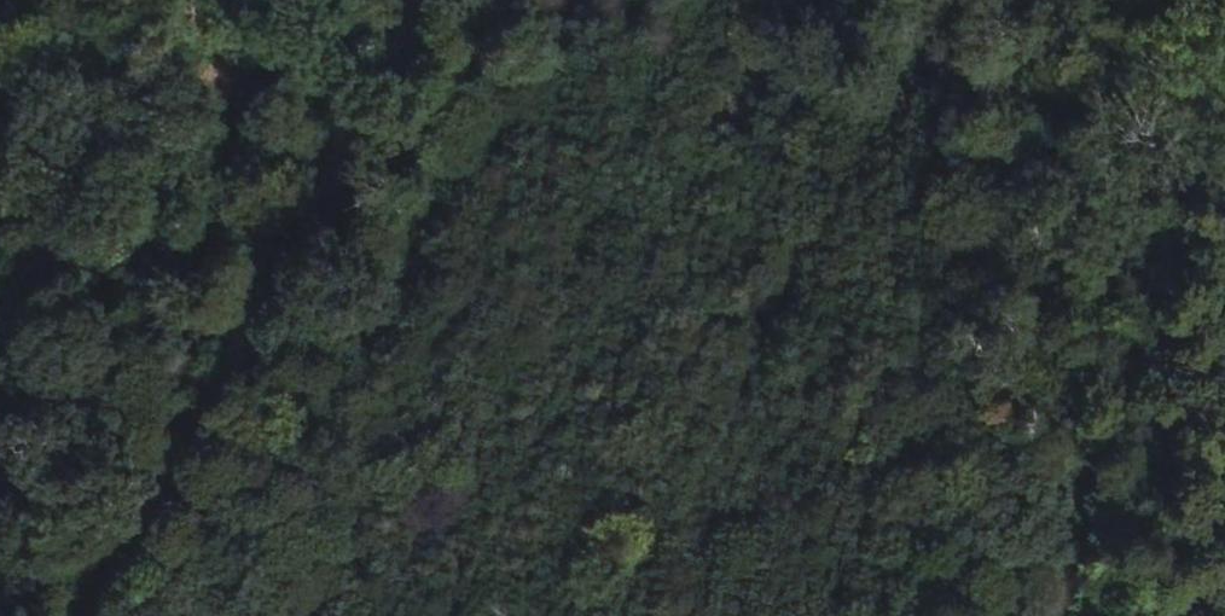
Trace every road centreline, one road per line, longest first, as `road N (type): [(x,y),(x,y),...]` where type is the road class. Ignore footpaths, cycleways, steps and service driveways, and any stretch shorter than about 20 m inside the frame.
road 1 (track): [(439,0),(100,615)]

